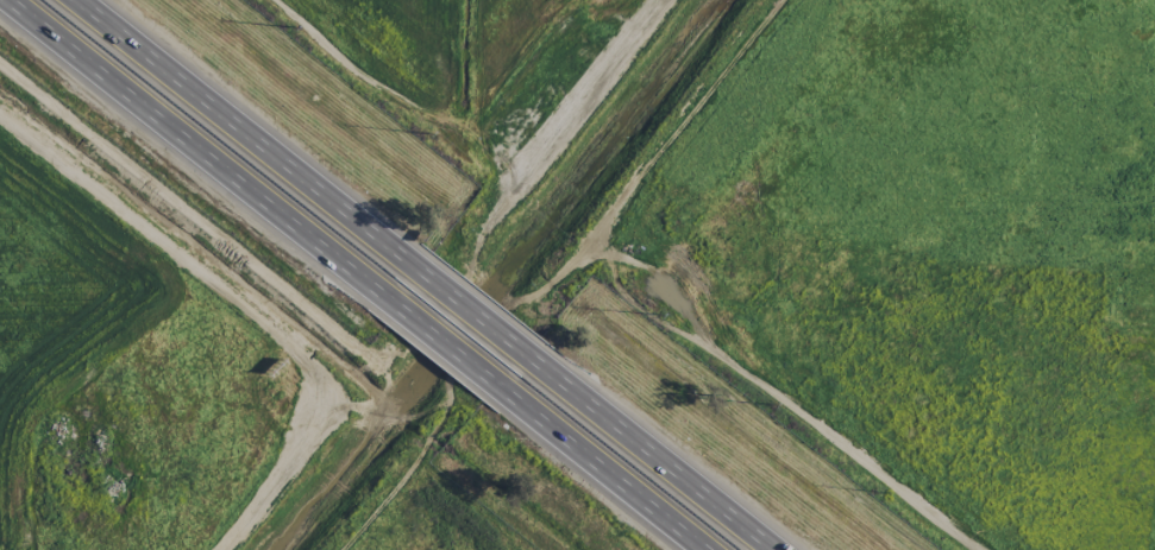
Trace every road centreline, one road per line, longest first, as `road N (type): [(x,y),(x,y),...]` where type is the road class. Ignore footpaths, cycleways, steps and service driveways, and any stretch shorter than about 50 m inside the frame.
road 1 (track): [(771,0),(634,171),(572,265),(535,295),(506,305),(396,403),(352,402),(326,415),(217,549)]
road 2 (motorway): [(13,0),(381,291)]
road 3 (motorway): [(404,266),(68,0)]
road 4 (motorway): [(766,549),(531,365)]
road 5 (motorway): [(508,392),(706,549)]
road 6 (motorway): [(381,291),(508,392)]
road 7 (motorway): [(531,365),(404,266)]

